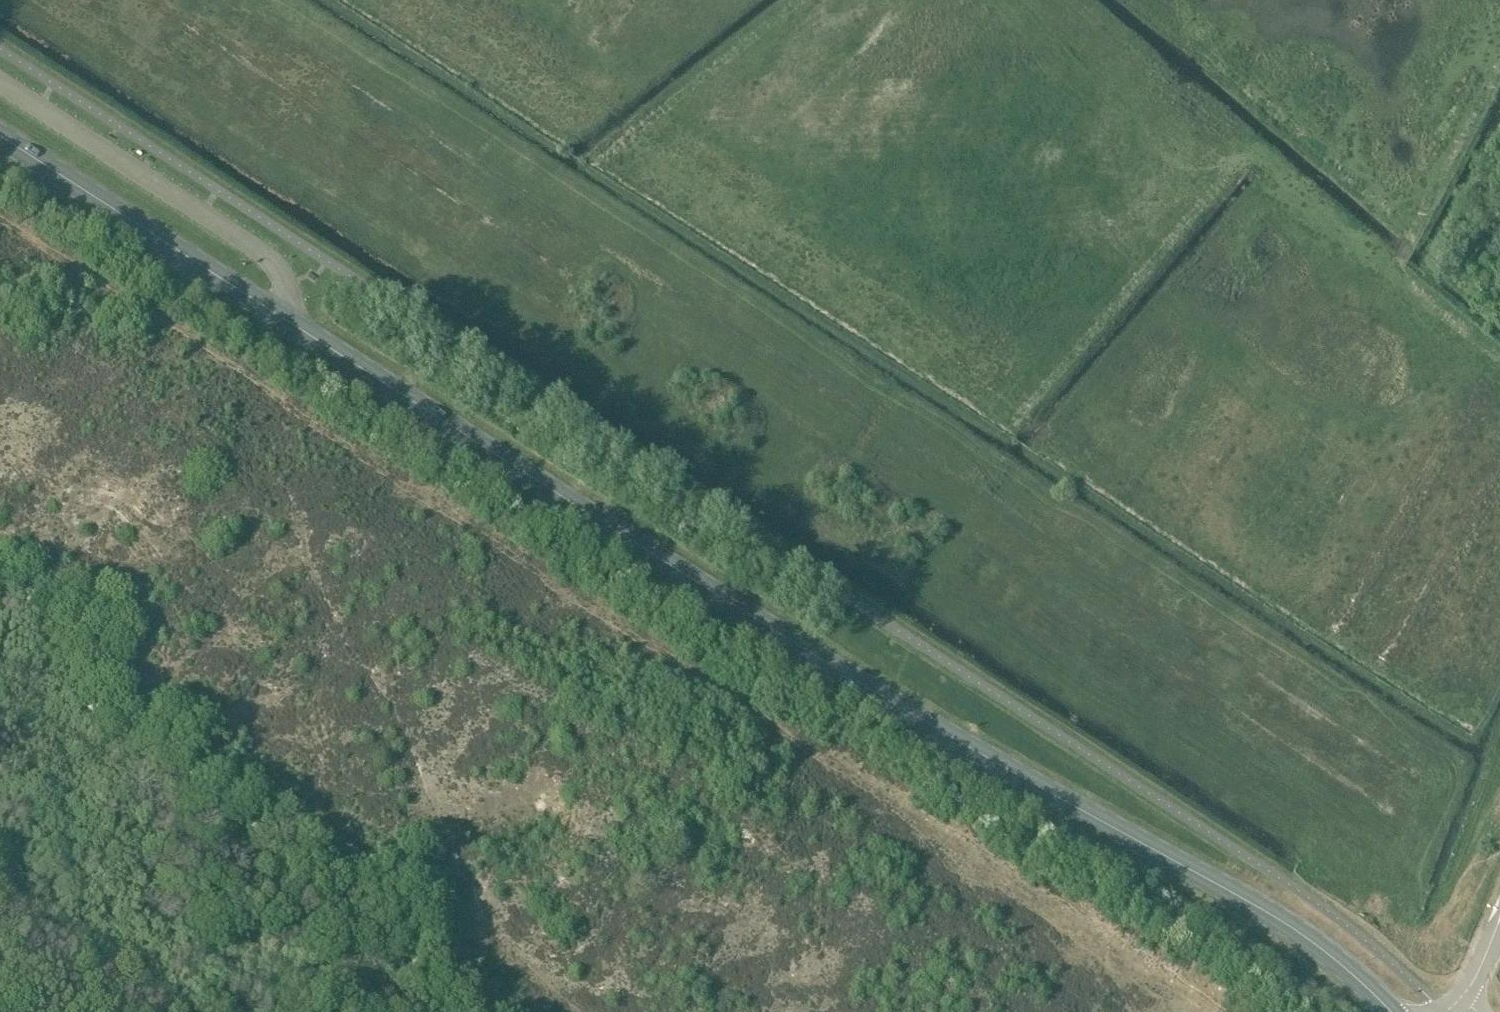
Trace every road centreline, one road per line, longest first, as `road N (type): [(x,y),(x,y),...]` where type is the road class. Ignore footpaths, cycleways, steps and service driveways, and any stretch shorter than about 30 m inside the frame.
road 1 (secondary): [(1384,1011),(1321,949),(1273,917),(963,746),(0,138)]

